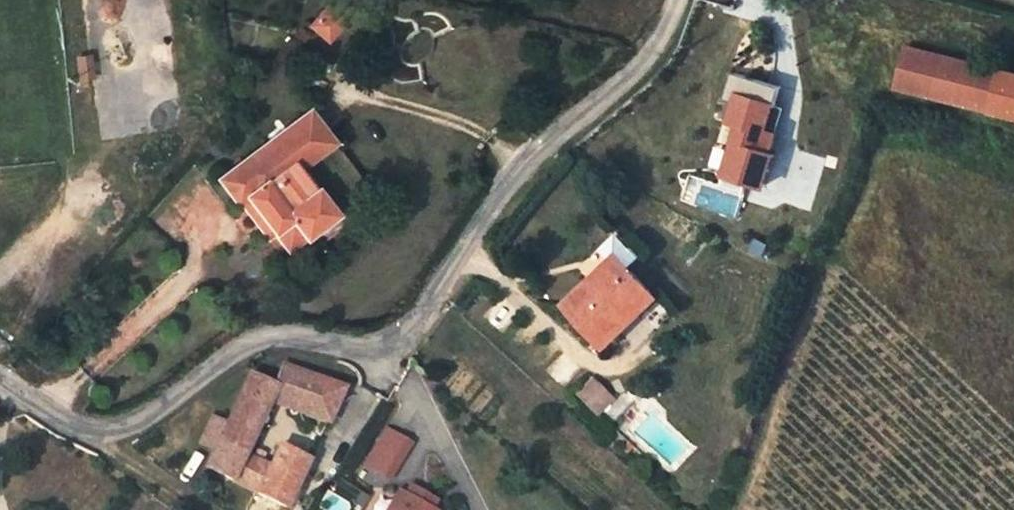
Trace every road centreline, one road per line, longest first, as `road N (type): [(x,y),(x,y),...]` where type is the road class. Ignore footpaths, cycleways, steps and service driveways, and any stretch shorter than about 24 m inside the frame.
road 1 (unclassified): [(0,378),(82,433),(127,429),(250,345),(278,338),(370,353),(403,342),(531,162),(649,58),(676,0)]

